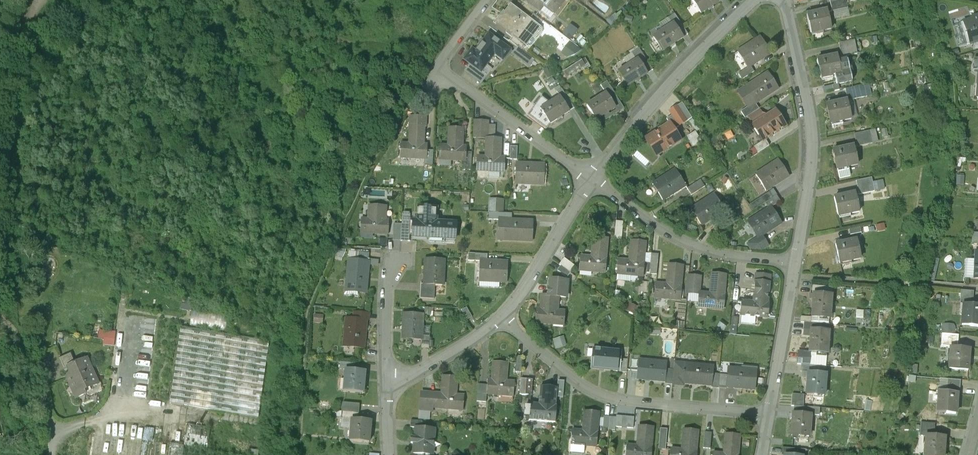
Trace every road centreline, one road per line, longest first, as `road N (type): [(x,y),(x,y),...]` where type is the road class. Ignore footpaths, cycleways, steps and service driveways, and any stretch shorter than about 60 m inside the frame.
road 1 (residential): [(768,414),(619,400),(564,374),(499,318)]
road 2 (residential): [(590,182),(435,70),(487,0)]
road 3 (residential): [(794,265),(810,147),(783,0)]
road 4 (residential): [(752,0),(657,94),(590,182)]
road 5 (residential): [(794,265),(696,246),(590,182)]
road 6 (unclassified): [(38,454),(27,366),(0,287)]
road 7 (residential): [(590,182),(499,318)]
road 8 (residential): [(768,414),(794,265)]
road 9 (unclassified): [(0,137),(10,70),(36,0)]
road 10 (residential): [(499,318),(426,366),(386,378)]
road 11 (residential): [(392,257),(386,378)]

